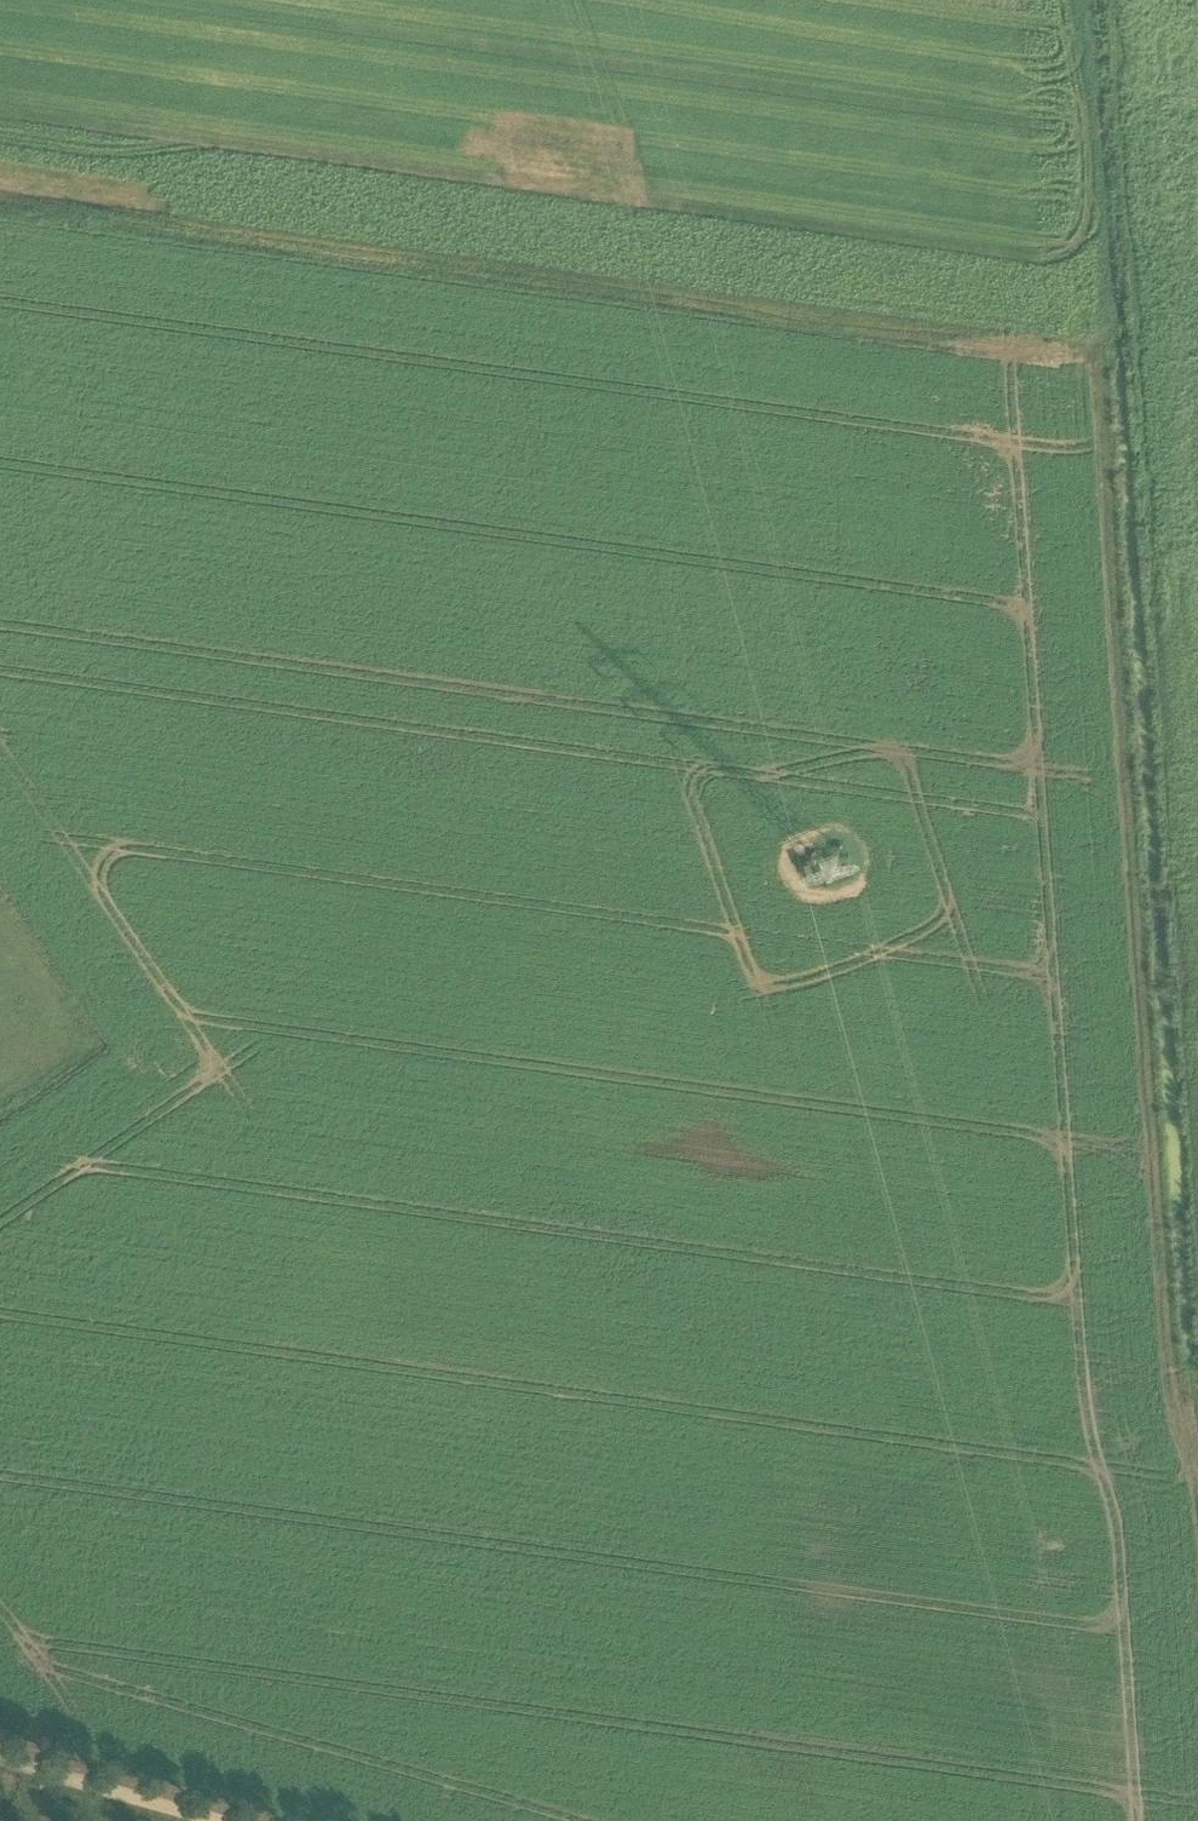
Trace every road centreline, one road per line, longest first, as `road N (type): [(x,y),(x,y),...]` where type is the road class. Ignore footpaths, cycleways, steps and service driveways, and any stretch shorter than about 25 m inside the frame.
road 1 (track): [(237,1820),(0,1754)]

